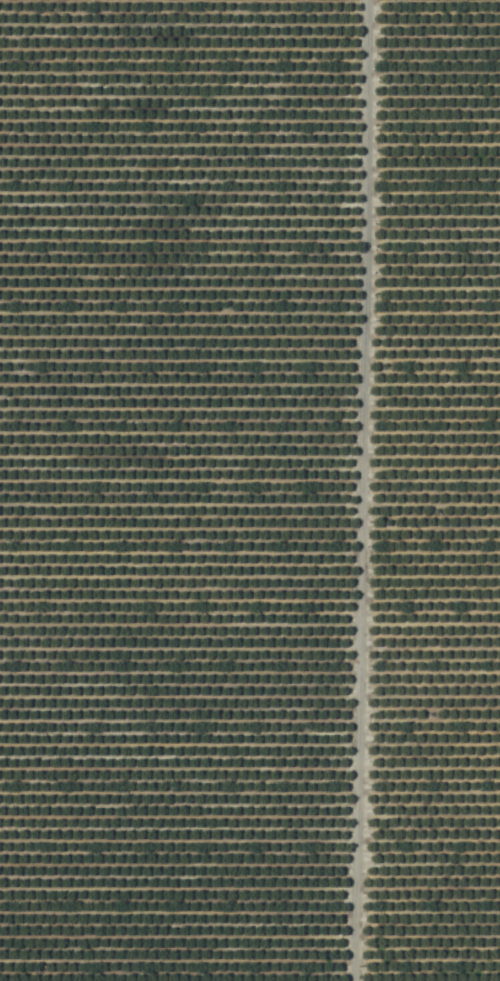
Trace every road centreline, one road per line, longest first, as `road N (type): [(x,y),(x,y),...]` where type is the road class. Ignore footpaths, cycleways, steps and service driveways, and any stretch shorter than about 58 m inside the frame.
road 1 (track): [(362,0),(352,980)]

